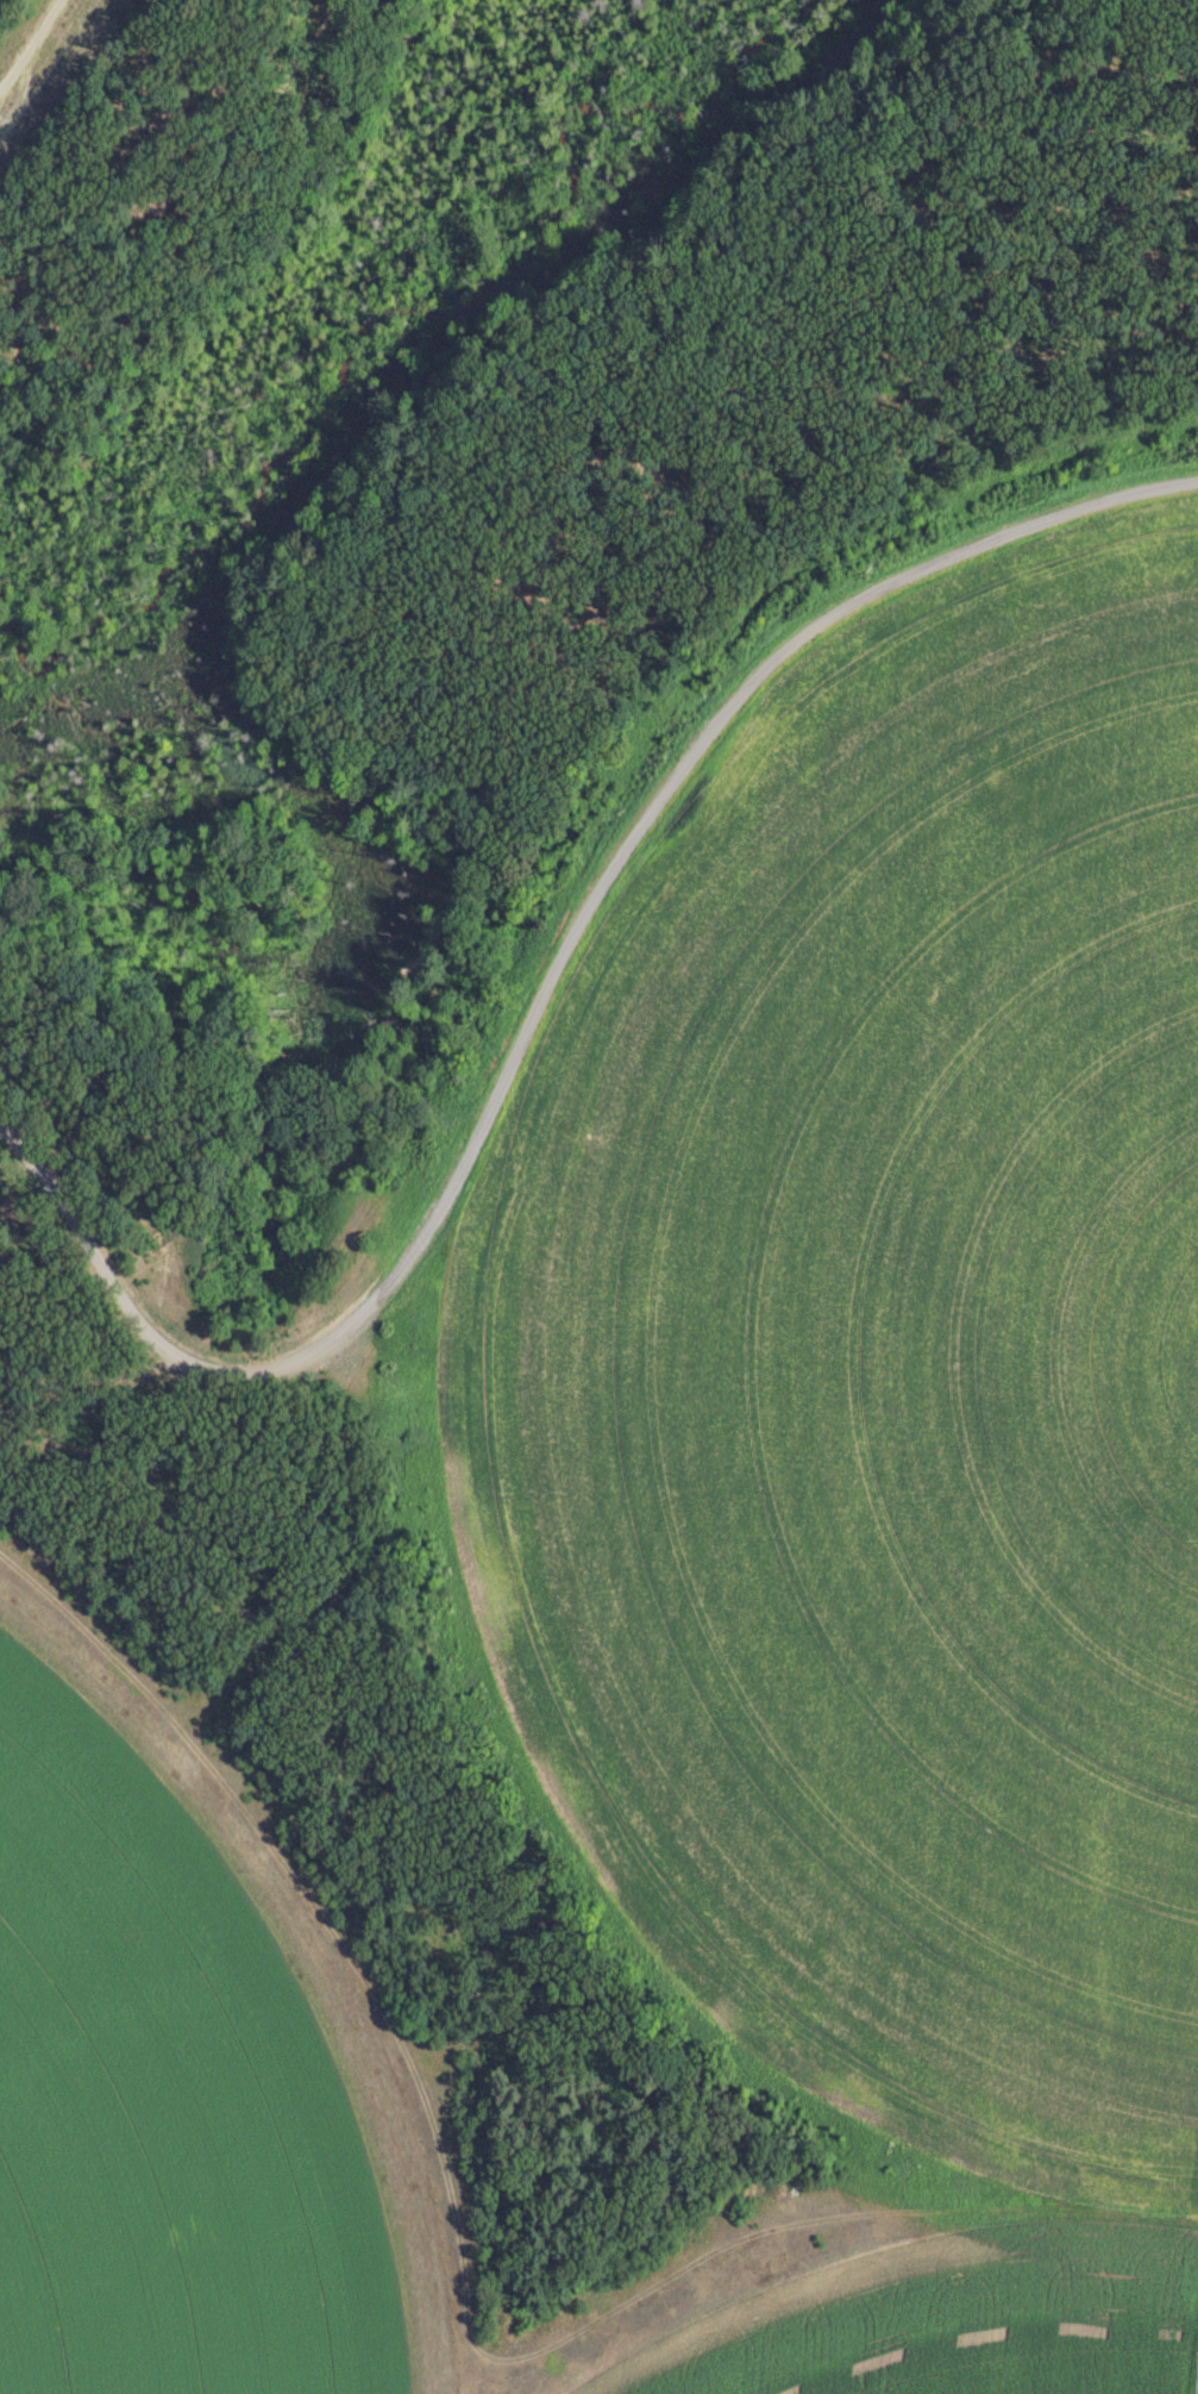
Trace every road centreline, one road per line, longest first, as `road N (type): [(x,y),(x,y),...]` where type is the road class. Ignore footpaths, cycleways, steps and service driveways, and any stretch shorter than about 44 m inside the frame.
road 1 (residential): [(1197,481),(1061,511),(947,557),(839,610),(759,676),(671,782),(587,914),(420,1248),(337,1342),(262,1380),(207,1379),(152,1331),(0,1120)]

